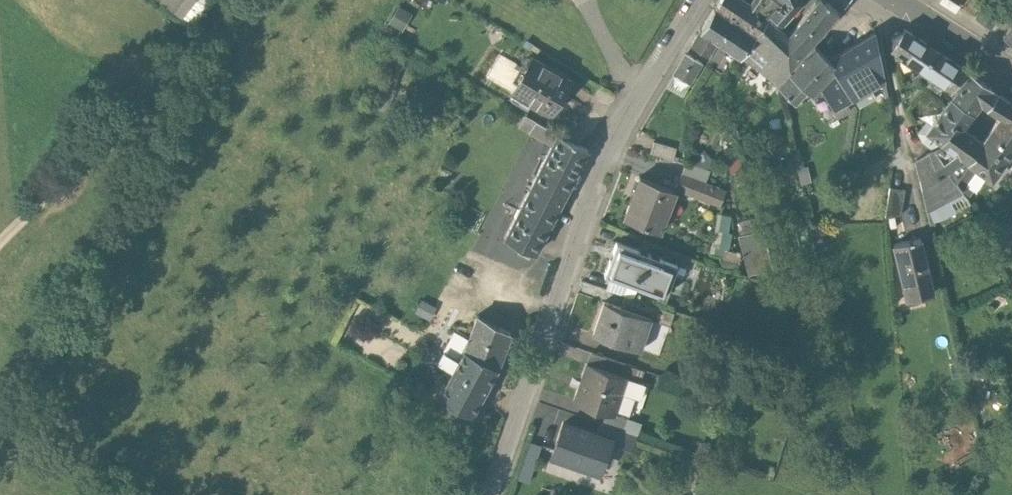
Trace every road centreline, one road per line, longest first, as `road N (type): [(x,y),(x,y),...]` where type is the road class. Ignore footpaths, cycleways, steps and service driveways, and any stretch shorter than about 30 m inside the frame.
road 1 (unclassified): [(485,494),(525,401),(603,162),(698,0)]
road 2 (track): [(225,0),(156,87),(0,242)]
road 3 (tertiary): [(894,0),(1011,76)]

